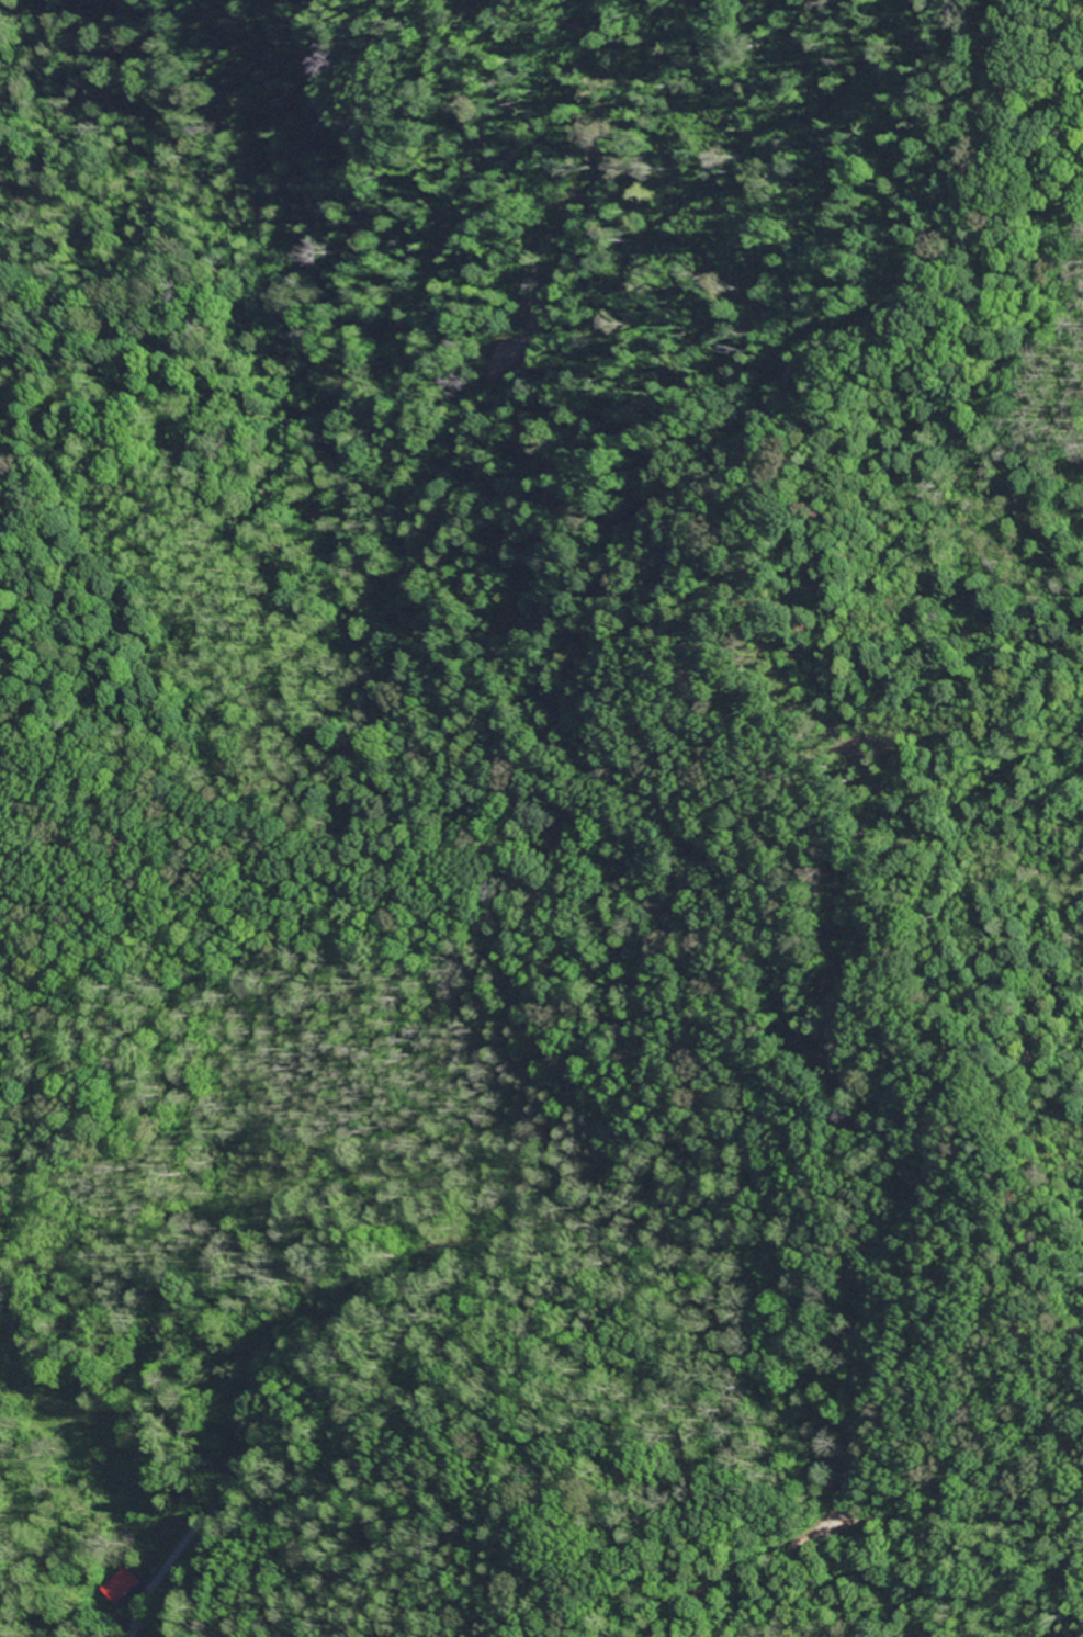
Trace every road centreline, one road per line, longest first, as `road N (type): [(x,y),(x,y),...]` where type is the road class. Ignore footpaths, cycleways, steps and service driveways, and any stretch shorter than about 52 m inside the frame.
road 1 (residential): [(225,1495),(242,1142),(224,995),(166,840),(32,677),(38,568),(136,436),(430,89),(477,0)]
road 2 (residential): [(1082,778),(955,869),(896,936),(865,1052),(875,1154),(845,1290),(793,1388),(655,1484),(503,1511),(225,1495),(145,1391),(0,1262)]
road 3 (residential): [(128,1636),(138,1598),(225,1495)]

